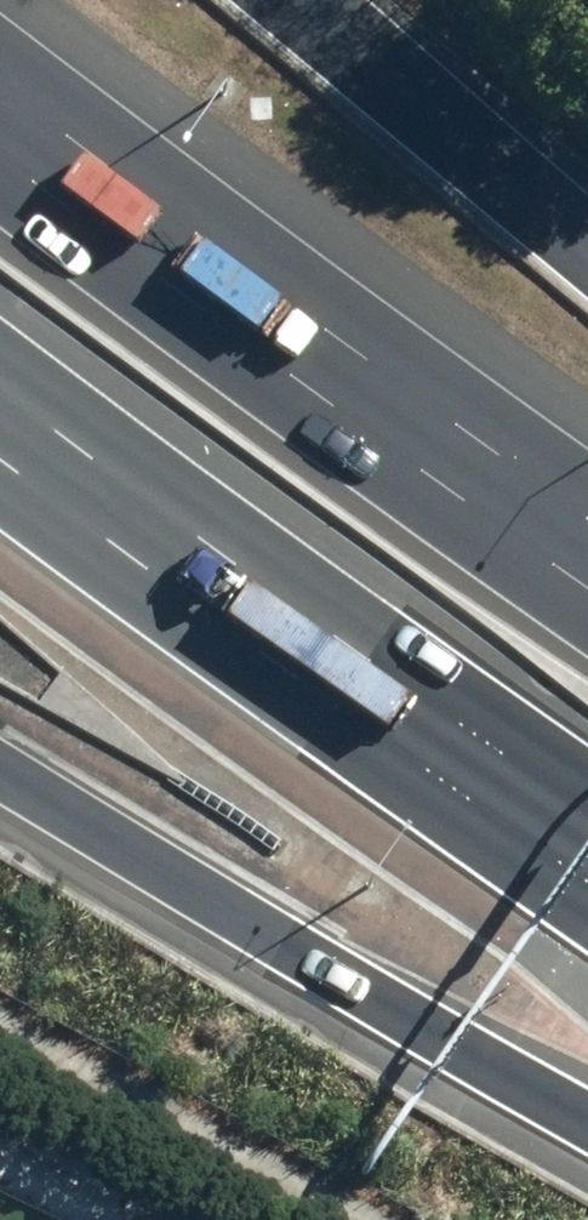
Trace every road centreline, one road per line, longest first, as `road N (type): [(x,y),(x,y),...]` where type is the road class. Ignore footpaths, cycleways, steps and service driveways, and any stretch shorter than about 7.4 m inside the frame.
road 1 (motorway): [(0,143),(189,288),(587,570)]
road 2 (motorway): [(587,828),(0,406)]
road 3 (motorway): [(587,1110),(0,751)]
road 4 (motorway): [(314,0),(587,237)]

